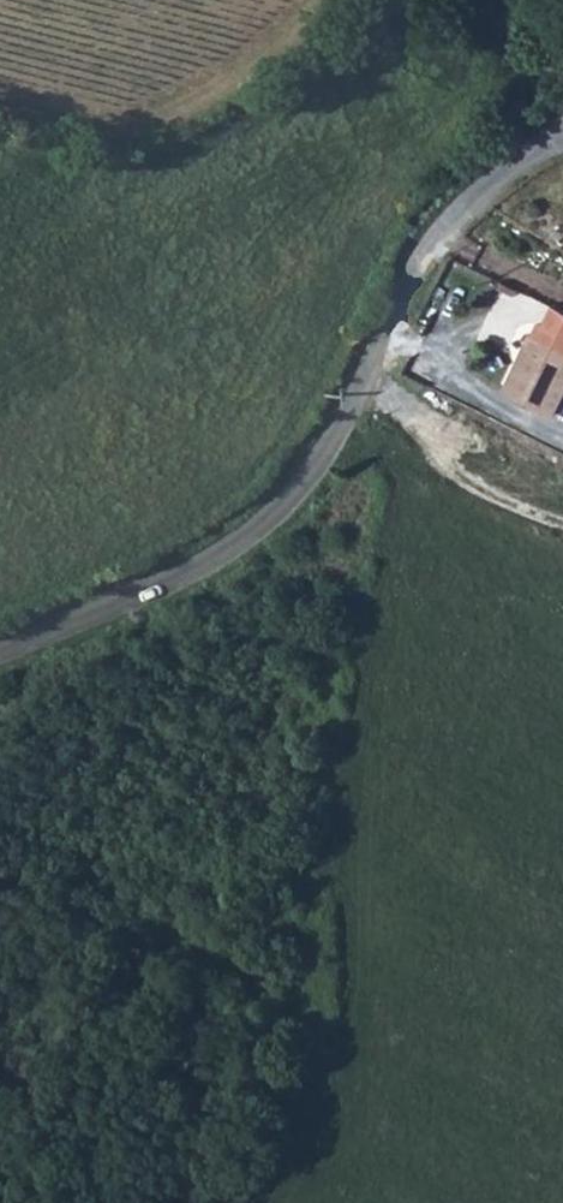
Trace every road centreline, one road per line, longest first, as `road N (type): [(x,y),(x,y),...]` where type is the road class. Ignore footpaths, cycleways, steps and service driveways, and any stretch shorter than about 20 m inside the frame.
road 1 (unclassified): [(0,651),(206,563),(262,523),(312,474),(449,220),(562,129)]

